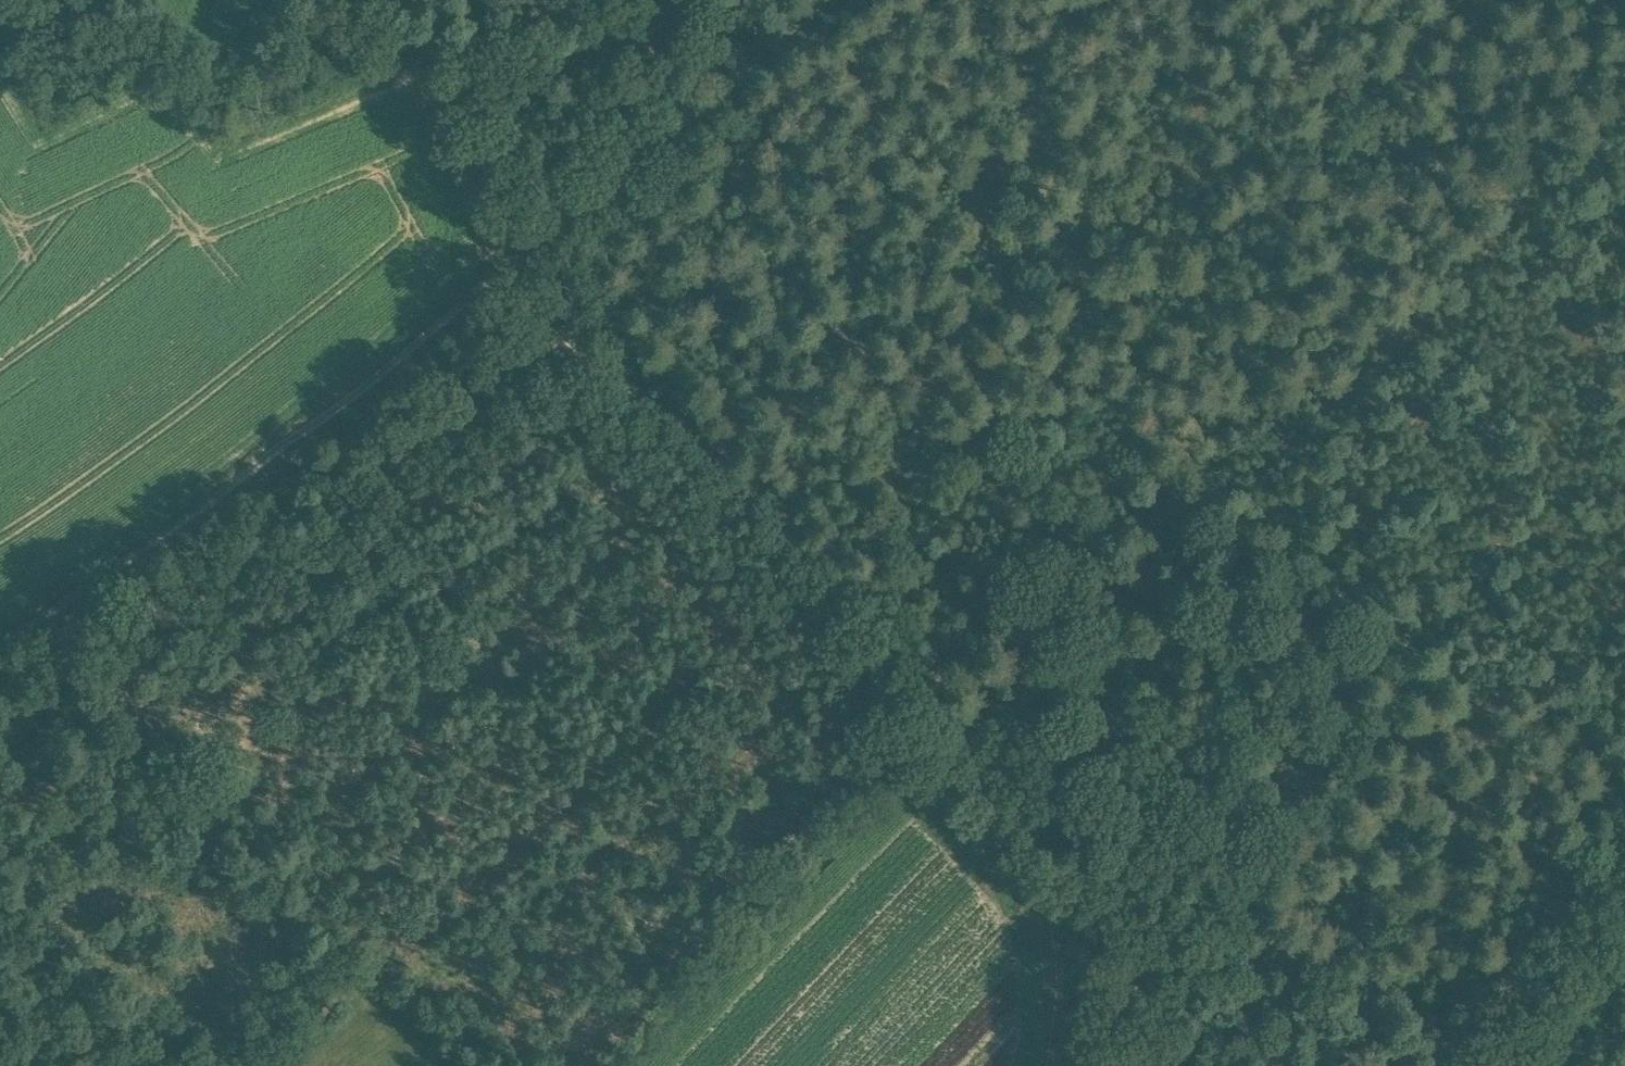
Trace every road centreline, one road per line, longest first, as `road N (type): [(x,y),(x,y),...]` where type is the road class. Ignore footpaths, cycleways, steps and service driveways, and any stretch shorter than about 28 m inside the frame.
road 1 (track): [(0,644),(212,502),(522,257)]
road 2 (track): [(522,257),(808,0)]

